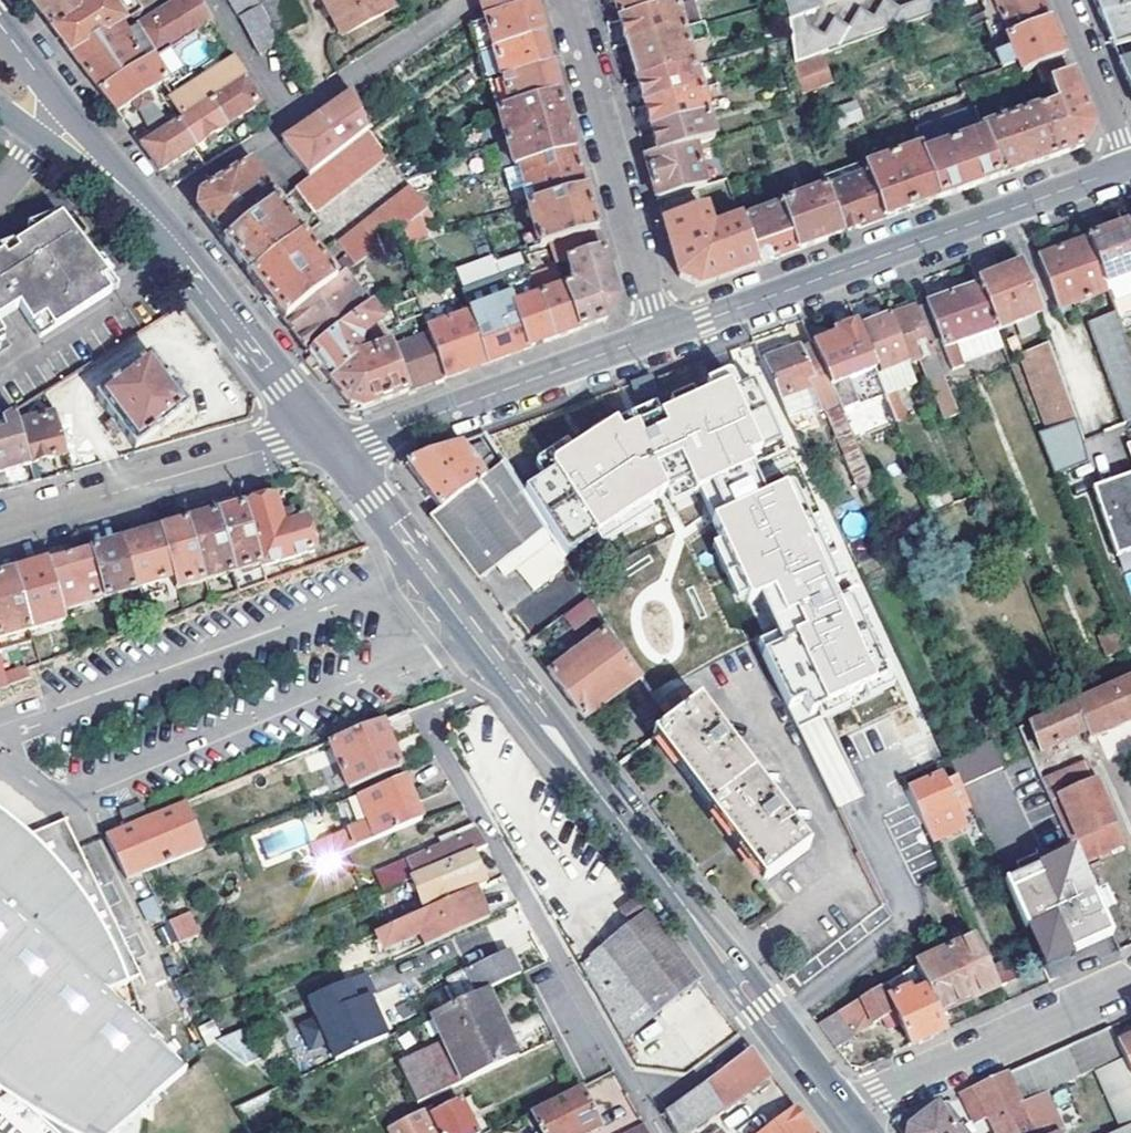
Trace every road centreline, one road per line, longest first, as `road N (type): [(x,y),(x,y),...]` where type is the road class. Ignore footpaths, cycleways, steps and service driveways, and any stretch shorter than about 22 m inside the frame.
road 1 (residential): [(508,674),(438,718),(436,736),(650,1114)]
road 2 (residential): [(662,333),(1130,165)]
road 3 (secondary): [(508,674),(773,1019)]
road 4 (residential): [(468,0),(152,216)]
road 5 (residential): [(335,456),(662,333)]
road 6 (residential): [(662,333),(570,0)]
road 7 (residential): [(318,435),(0,525)]
road 8 (residential): [(842,1112),(1130,982)]
road 9 (secondary): [(335,456),(508,674)]
road 10 (secondary): [(152,216),(318,435)]
road 11 (residential): [(1062,0),(1130,165)]
road 12 (residential): [(650,1114),(773,1019)]
road 13 (secondary): [(49,118),(152,216)]

